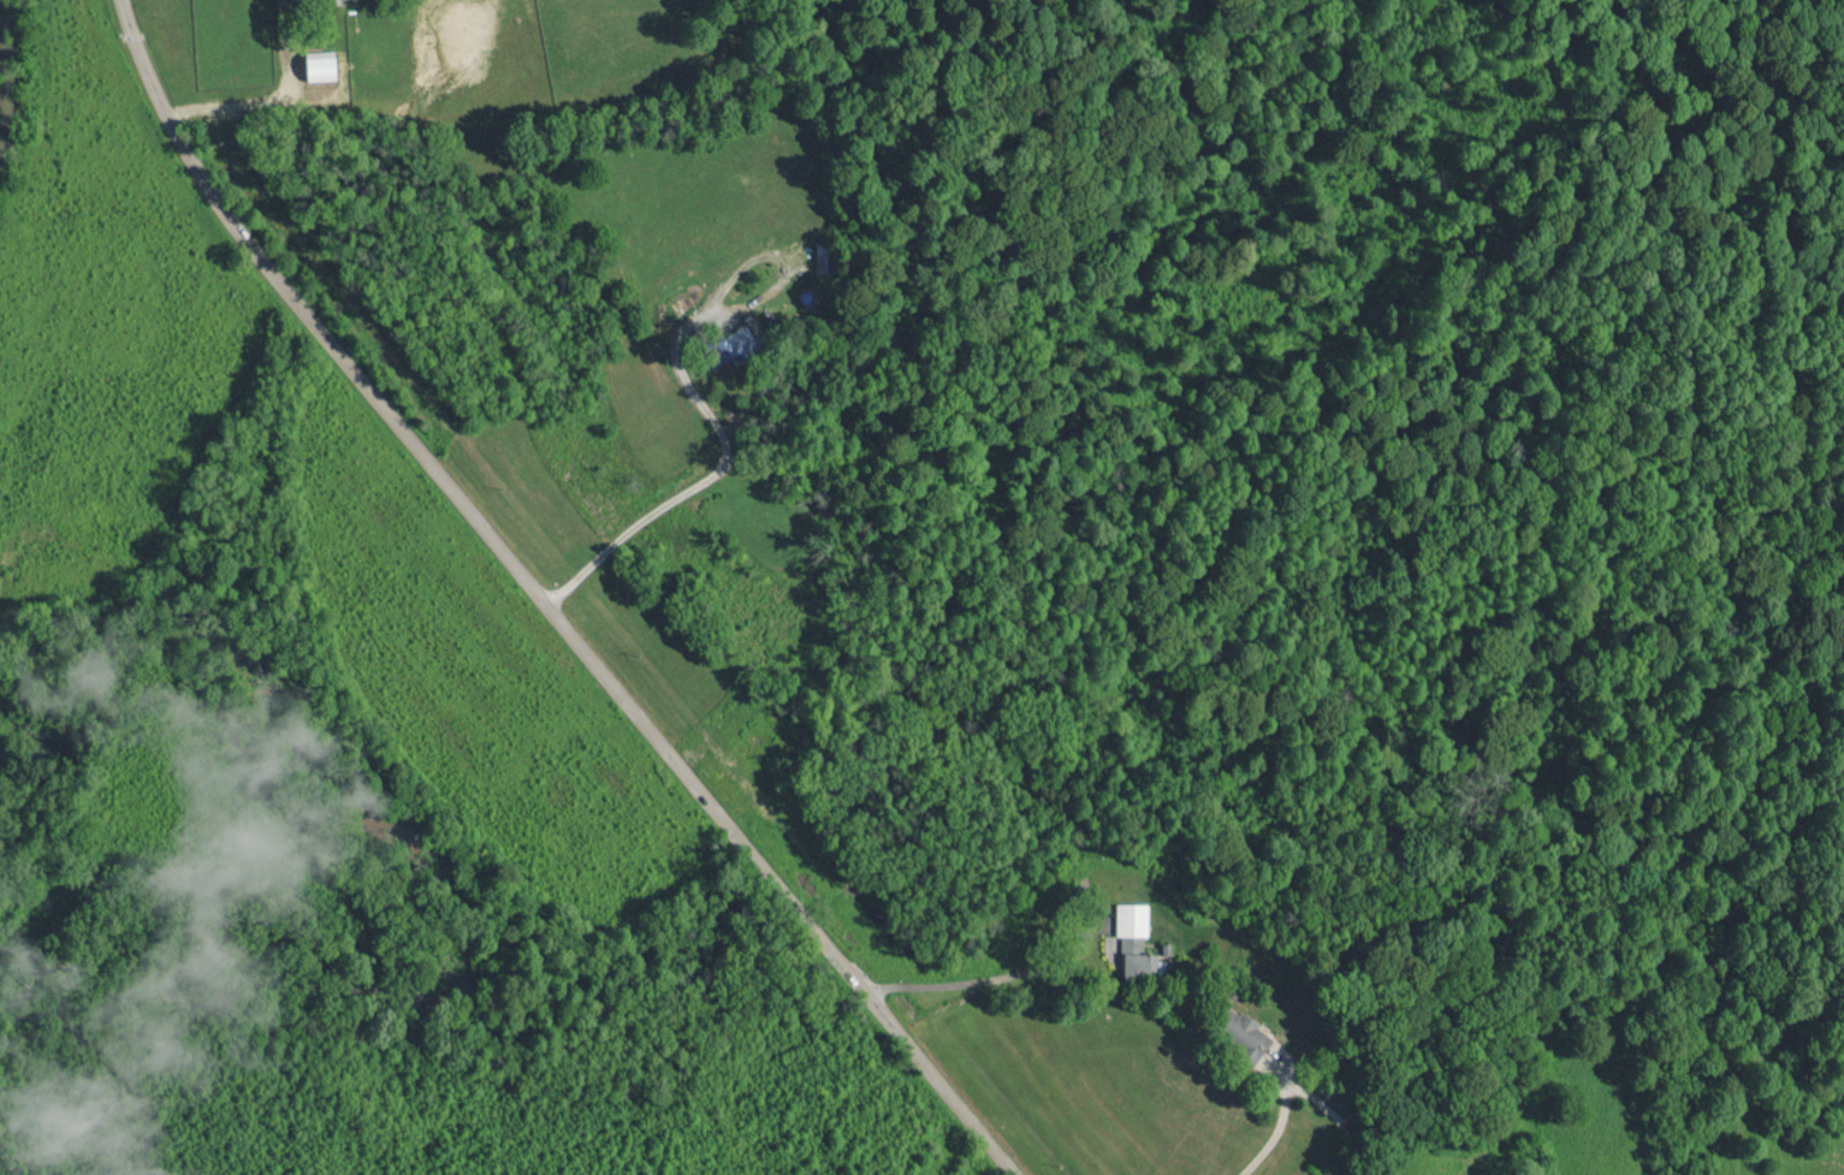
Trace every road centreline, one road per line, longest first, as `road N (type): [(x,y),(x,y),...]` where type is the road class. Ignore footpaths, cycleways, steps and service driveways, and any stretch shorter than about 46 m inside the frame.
road 1 (tertiary): [(1026,1174),(196,180),(123,0)]

